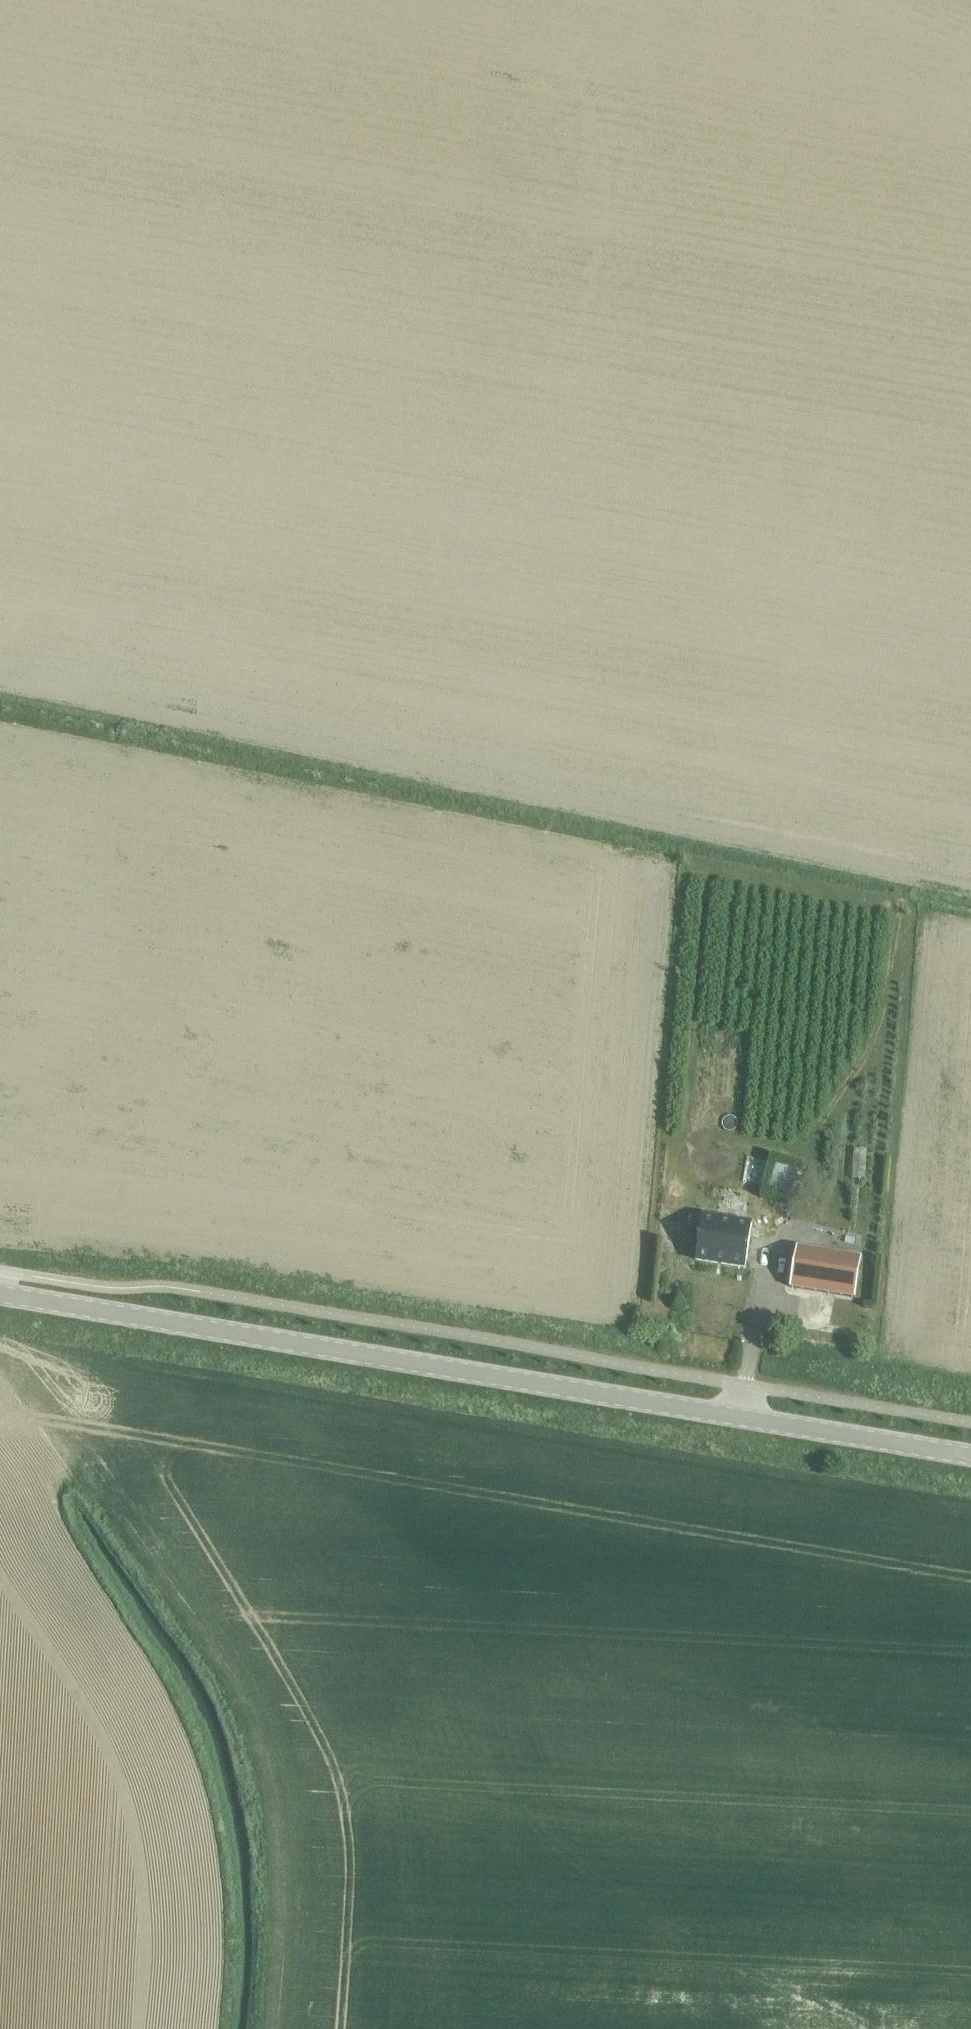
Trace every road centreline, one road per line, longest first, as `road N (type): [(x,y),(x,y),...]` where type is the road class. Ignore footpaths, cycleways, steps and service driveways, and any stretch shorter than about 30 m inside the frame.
road 1 (tertiary): [(0,1295),(970,1455)]

